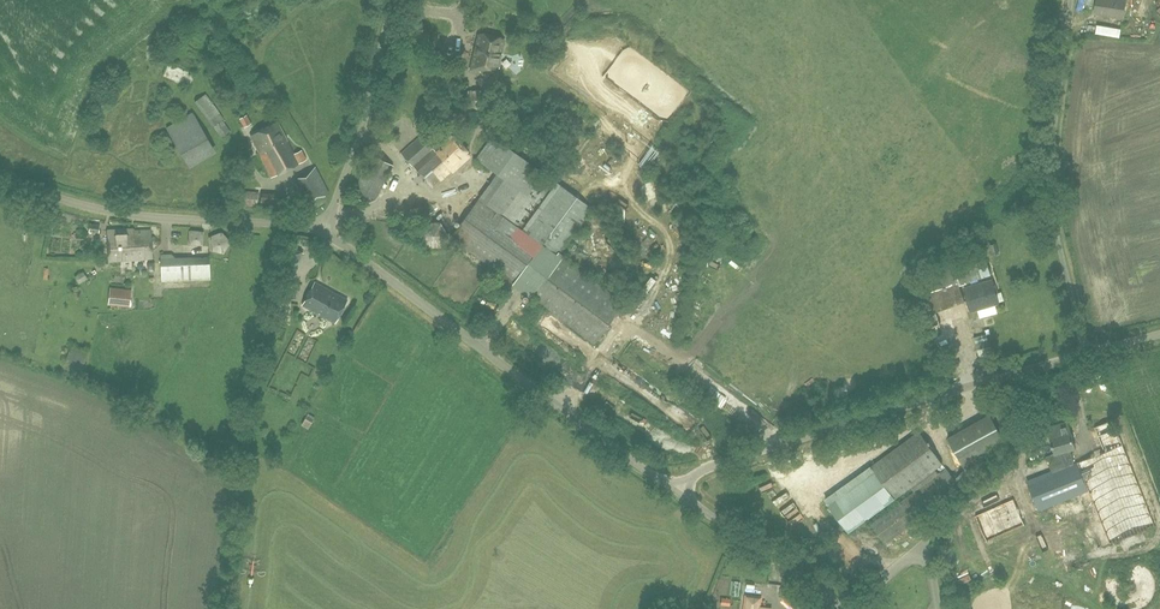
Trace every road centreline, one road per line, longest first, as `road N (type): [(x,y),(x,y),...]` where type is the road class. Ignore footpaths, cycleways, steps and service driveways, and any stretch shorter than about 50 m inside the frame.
road 1 (unclassified): [(677,491),(719,464),(1159,335)]
road 2 (unclassified): [(677,491),(323,232)]
road 3 (unclassified): [(323,232),(90,209),(0,176)]
road 4 (unclassified): [(323,232),(393,0)]
road 5 (unclassified): [(837,608),(677,491)]

